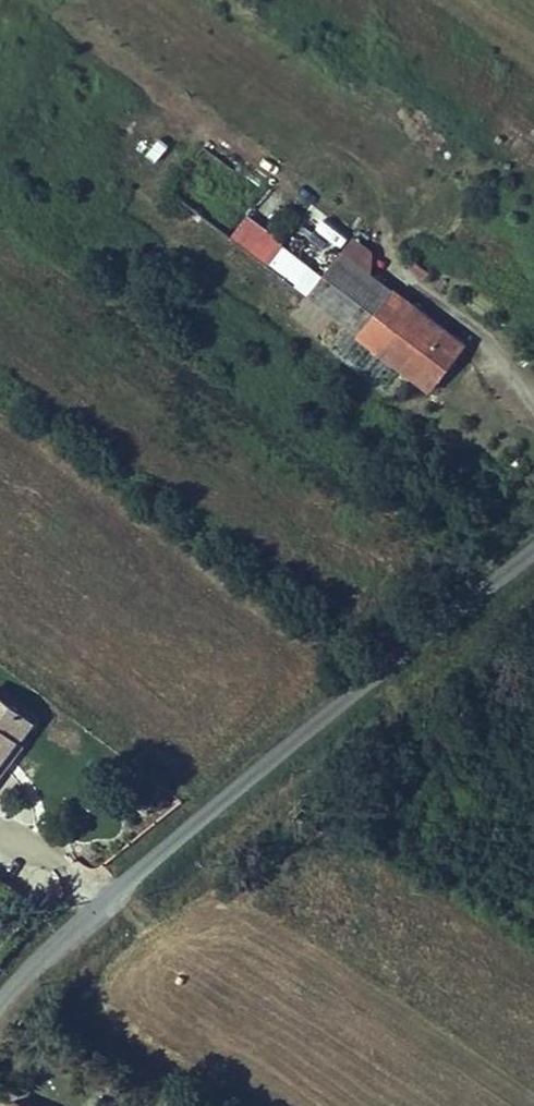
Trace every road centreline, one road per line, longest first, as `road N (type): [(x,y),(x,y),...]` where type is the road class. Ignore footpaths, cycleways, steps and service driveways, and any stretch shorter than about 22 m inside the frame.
road 1 (unclassified): [(0,998),(103,902),(533,552)]

